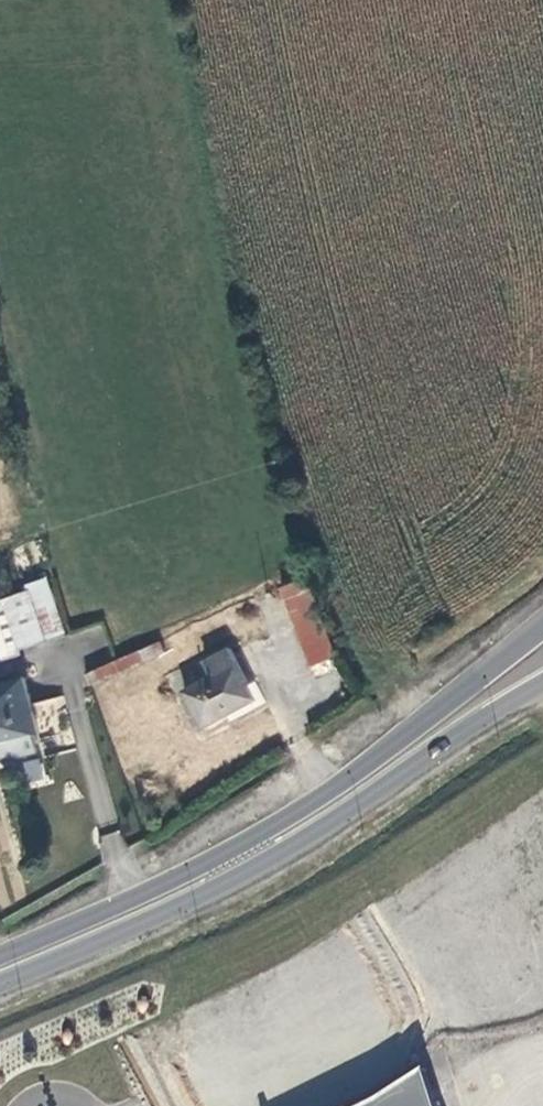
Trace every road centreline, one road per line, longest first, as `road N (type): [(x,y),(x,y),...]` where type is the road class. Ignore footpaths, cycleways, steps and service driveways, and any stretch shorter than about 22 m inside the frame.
road 1 (primary): [(542,627),(312,807),(185,875),(0,959)]
road 2 (primary): [(0,987),(260,867),(542,686)]
road 3 (residential): [(542,1013),(512,984),(439,967),(110,1105)]

